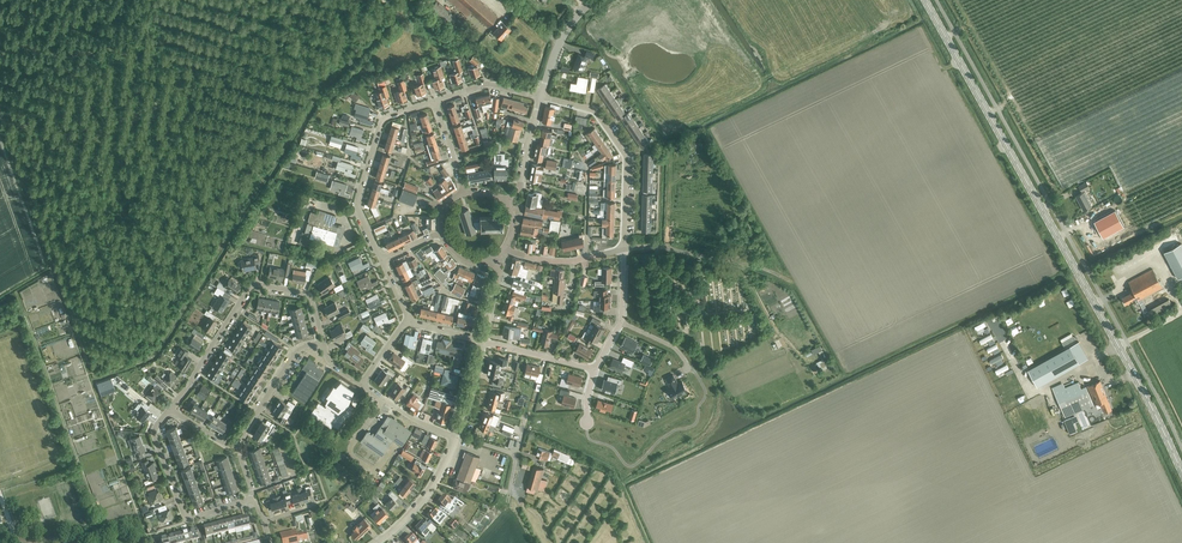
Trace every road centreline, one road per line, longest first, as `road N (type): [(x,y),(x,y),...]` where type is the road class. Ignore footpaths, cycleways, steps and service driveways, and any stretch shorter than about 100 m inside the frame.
road 1 (secondary): [(1181,474),(925,0)]
road 2 (track): [(25,310),(98,514),(37,542)]
road 3 (residential): [(169,409),(251,286),(308,295),(323,342)]
road 4 (residential): [(624,249),(626,155),(595,112),(541,96)]
road 5 (residential): [(382,259),(357,204),(380,123),(434,101)]
road 6 (residential): [(236,443),(295,353),(323,342)]
road 7 (tertiary): [(377,542),(432,486),(455,437)]
road 8 (residential): [(594,369),(621,322),(624,249)]
road 9 (residential): [(505,249),(560,262),(624,249)]
road 10 (residential): [(188,518),(153,432),(169,409)]

